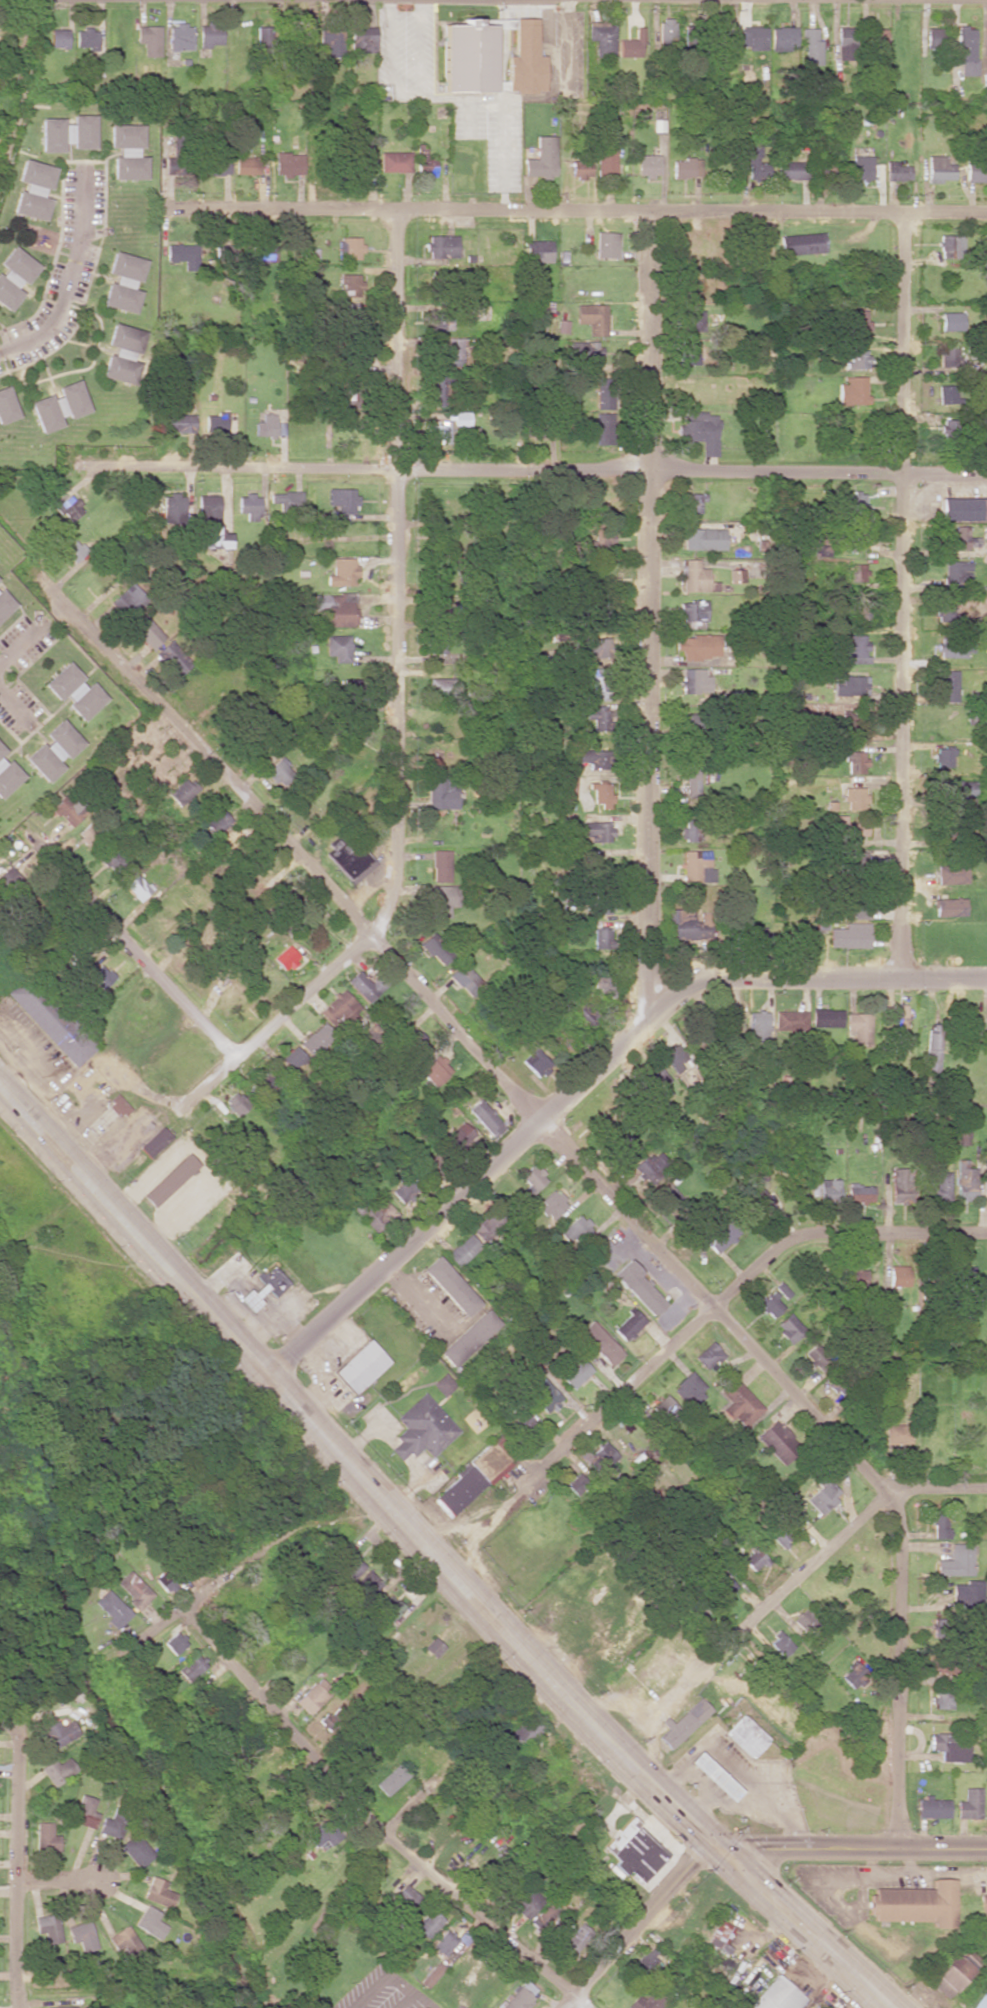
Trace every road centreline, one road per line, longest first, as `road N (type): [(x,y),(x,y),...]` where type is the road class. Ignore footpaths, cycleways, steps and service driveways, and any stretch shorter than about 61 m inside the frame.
road 1 (residential): [(986,475),(23,464)]
road 2 (residential): [(895,1845),(897,1490),(538,1120)]
road 3 (residential): [(641,981),(645,212)]
road 4 (residential): [(900,979),(902,210)]
road 5 (residential): [(371,930),(394,890),(394,211)]
road 6 (residential): [(986,1233),(833,1232),(778,1247),(539,1475),(435,1558)]
road 7 (trunk): [(718,1846),(617,1751),(265,1372)]
road 8 (residential): [(986,211),(394,211)]
road 9 (residential): [(575,1996),(397,1847),(183,1610)]
road 10 (residential): [(371,930),(60,603),(11,539)]
road 11 (residential): [(986,980),(641,981),(630,1041),(538,1120)]
road 12 (residential): [(986,1489),(897,1490),(617,1751)]
road 13 (trunk): [(265,1372),(0,1087)]
road 14 (residential): [(538,1120),(265,1372)]
road 15 (residential): [(380,1502),(358,1521),(312,1514),(112,1663)]
road 16 (residential): [(235,1057),(42,850)]
road 17 (residential): [(19,2007),(19,1728)]
road 18 (tertiary): [(986,1847),(718,1846)]
road 19 (residential): [(179,1116),(371,930)]
road 20 (residential): [(538,1120),(371,930)]
road 21 (trunk): [(895,2007),(718,1846)]
road 22 (residential): [(394,211),(167,209)]
road 23 (residential): [(86,173),(81,239),(61,311),(33,343),(0,356)]
road 24 (residential): [(718,1846),(575,1996)]

